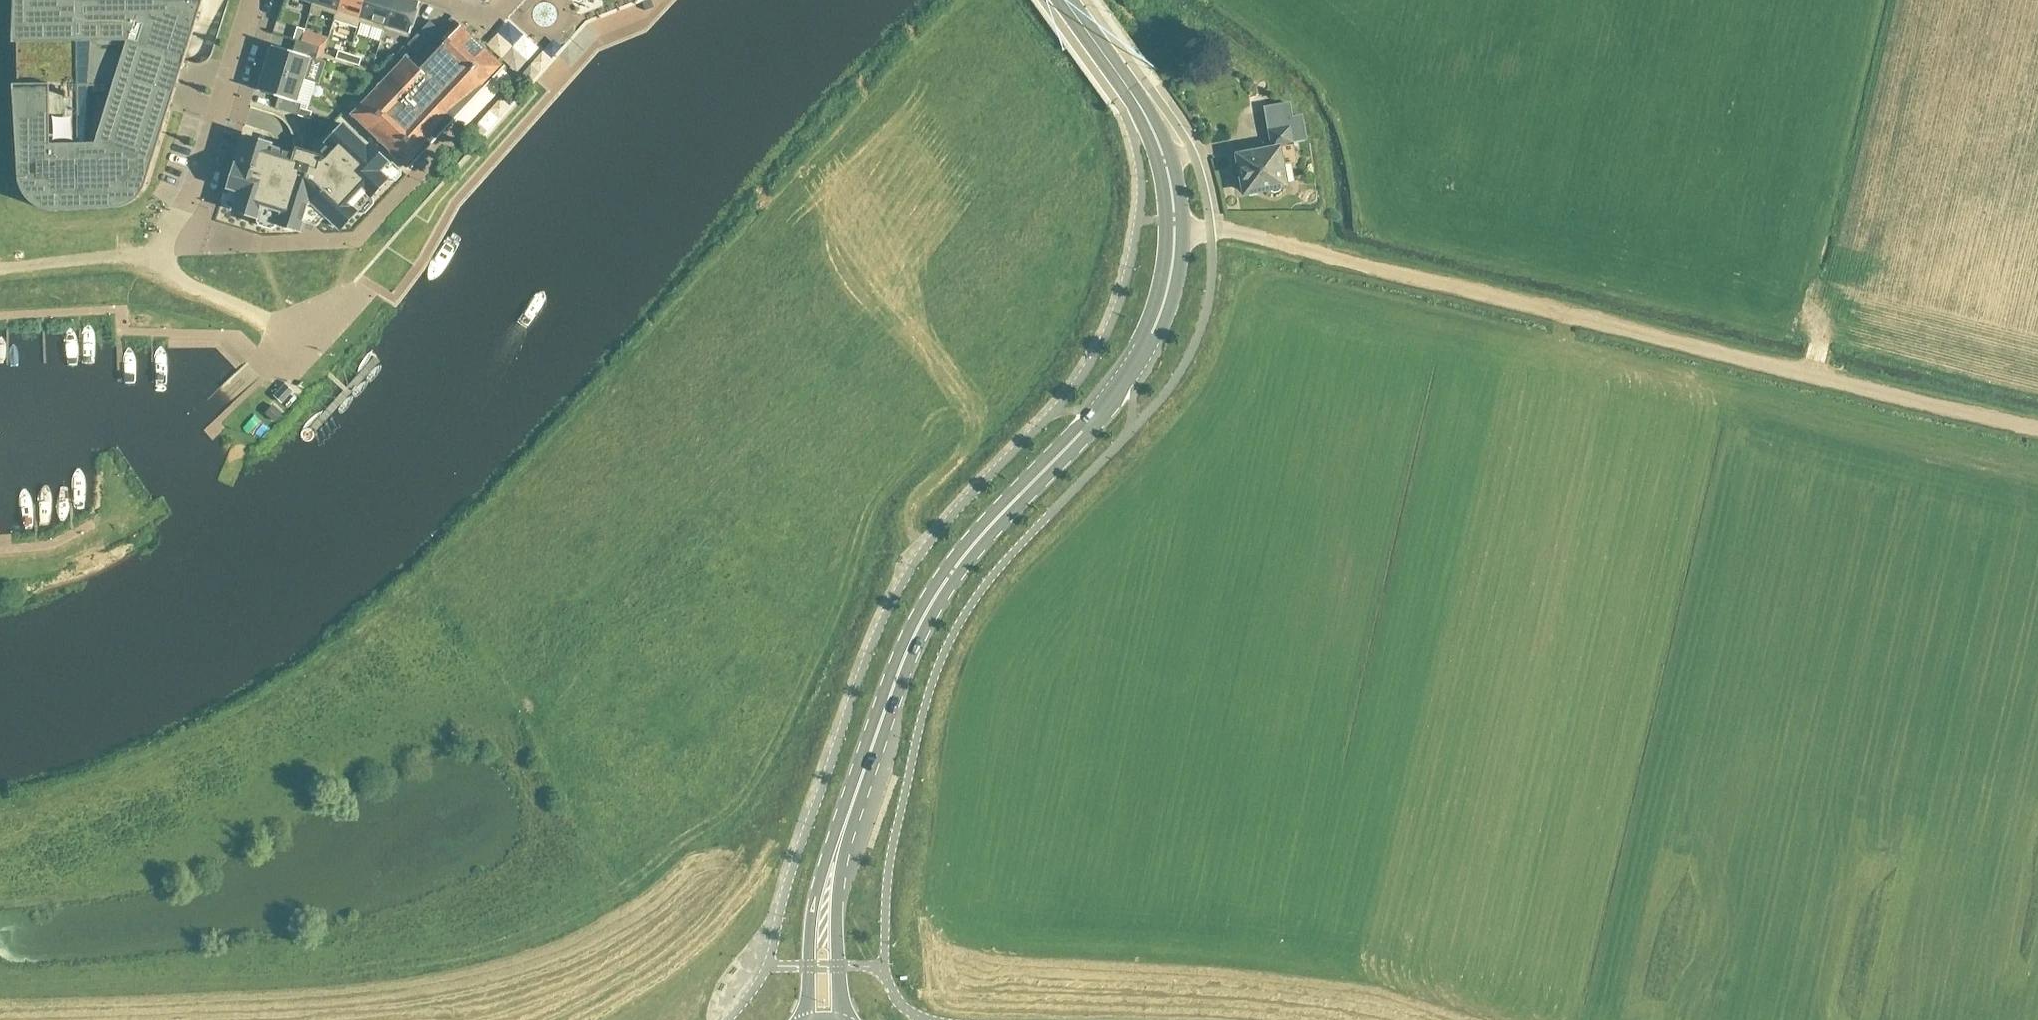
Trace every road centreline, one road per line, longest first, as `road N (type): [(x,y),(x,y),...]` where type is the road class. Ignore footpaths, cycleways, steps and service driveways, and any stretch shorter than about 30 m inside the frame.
road 1 (secondary): [(857,795),(921,621),(964,556),(1105,403),(1138,358),(1165,291),(1175,223),(1165,157),(1149,117),(1067,0)]
road 2 (track): [(2037,428),(1265,236),(1175,223)]
road 3 (residential): [(254,0),(197,177),(163,252),(180,276),(295,335)]
road 4 (secondary): [(857,795),(820,875),(803,1019)]
road 5 (secondary): [(845,1019),(837,917),(857,795)]
road 6 (track): [(0,265),(163,252)]

